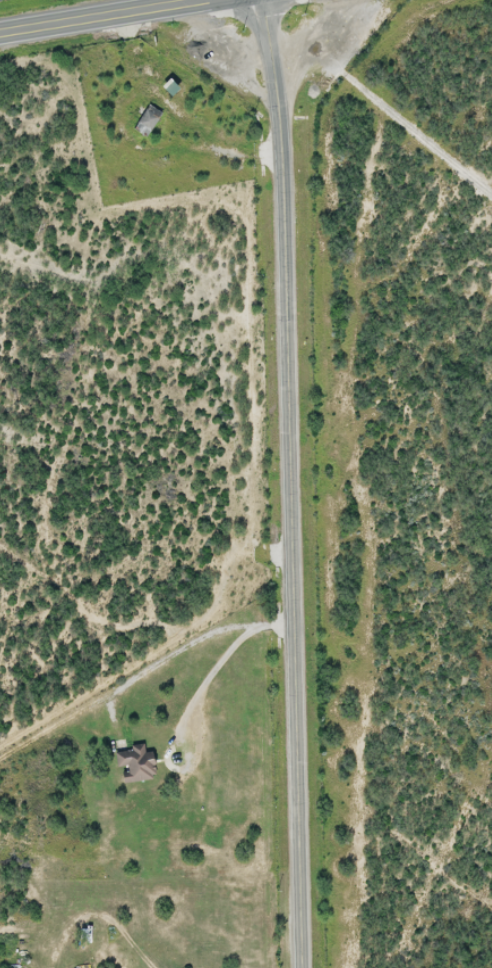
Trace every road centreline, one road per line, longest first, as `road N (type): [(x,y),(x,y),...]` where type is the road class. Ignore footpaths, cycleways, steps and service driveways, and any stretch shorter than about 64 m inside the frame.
road 1 (secondary): [(300,967),(277,0)]
road 2 (primary): [(201,0),(0,29)]

